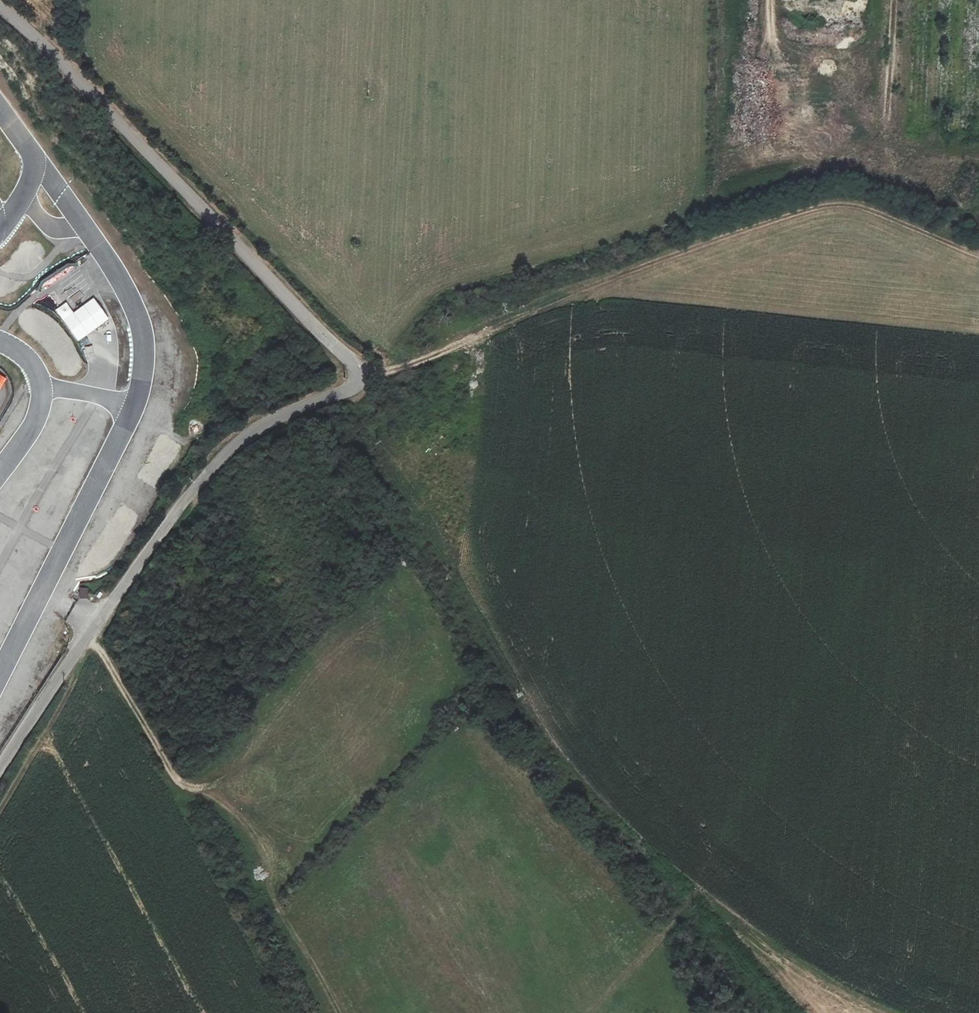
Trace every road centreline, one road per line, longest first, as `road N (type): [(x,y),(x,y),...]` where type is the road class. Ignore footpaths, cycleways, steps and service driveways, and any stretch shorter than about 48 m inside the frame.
road 1 (unclassified): [(0,11),(66,63),(352,359),(359,377),(350,390),(255,430),(228,451),(145,557),(0,770)]

